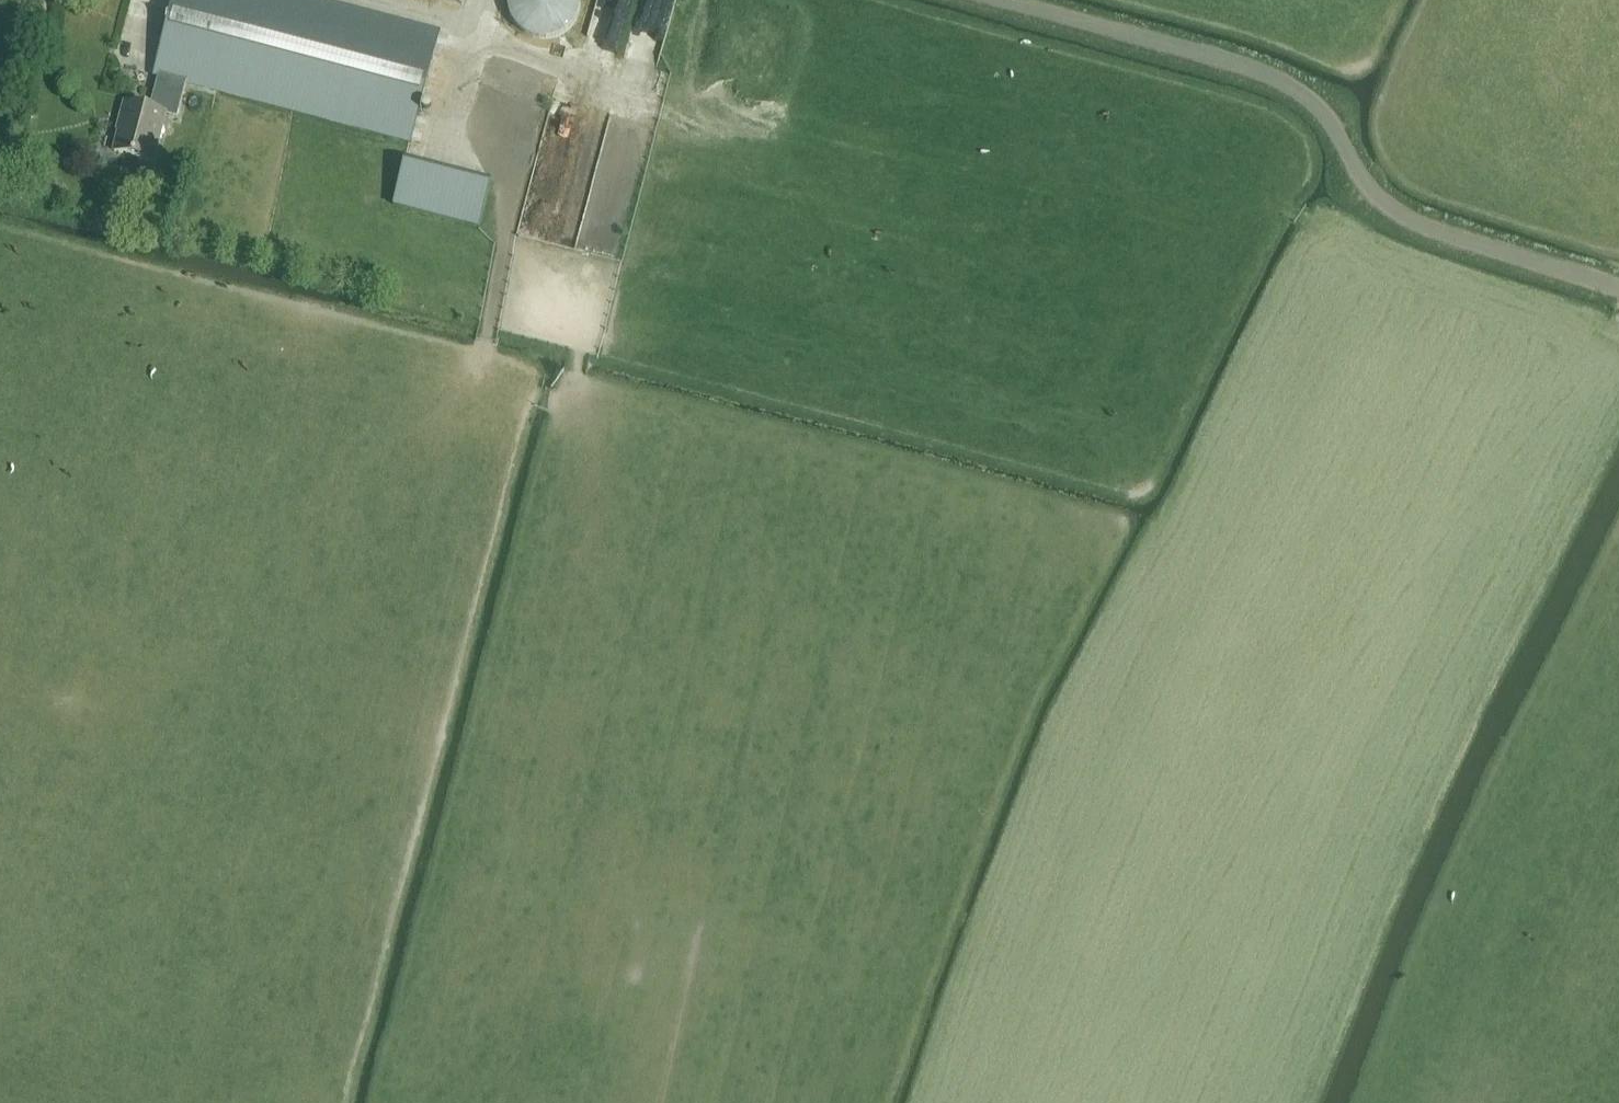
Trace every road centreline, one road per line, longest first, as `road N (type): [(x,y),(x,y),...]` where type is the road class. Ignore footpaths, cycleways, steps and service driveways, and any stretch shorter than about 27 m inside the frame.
road 1 (track): [(1618,290),(1399,214),(1375,194),(1317,106),(1283,82),(1009,0)]
road 2 (track): [(490,0),(450,153)]

